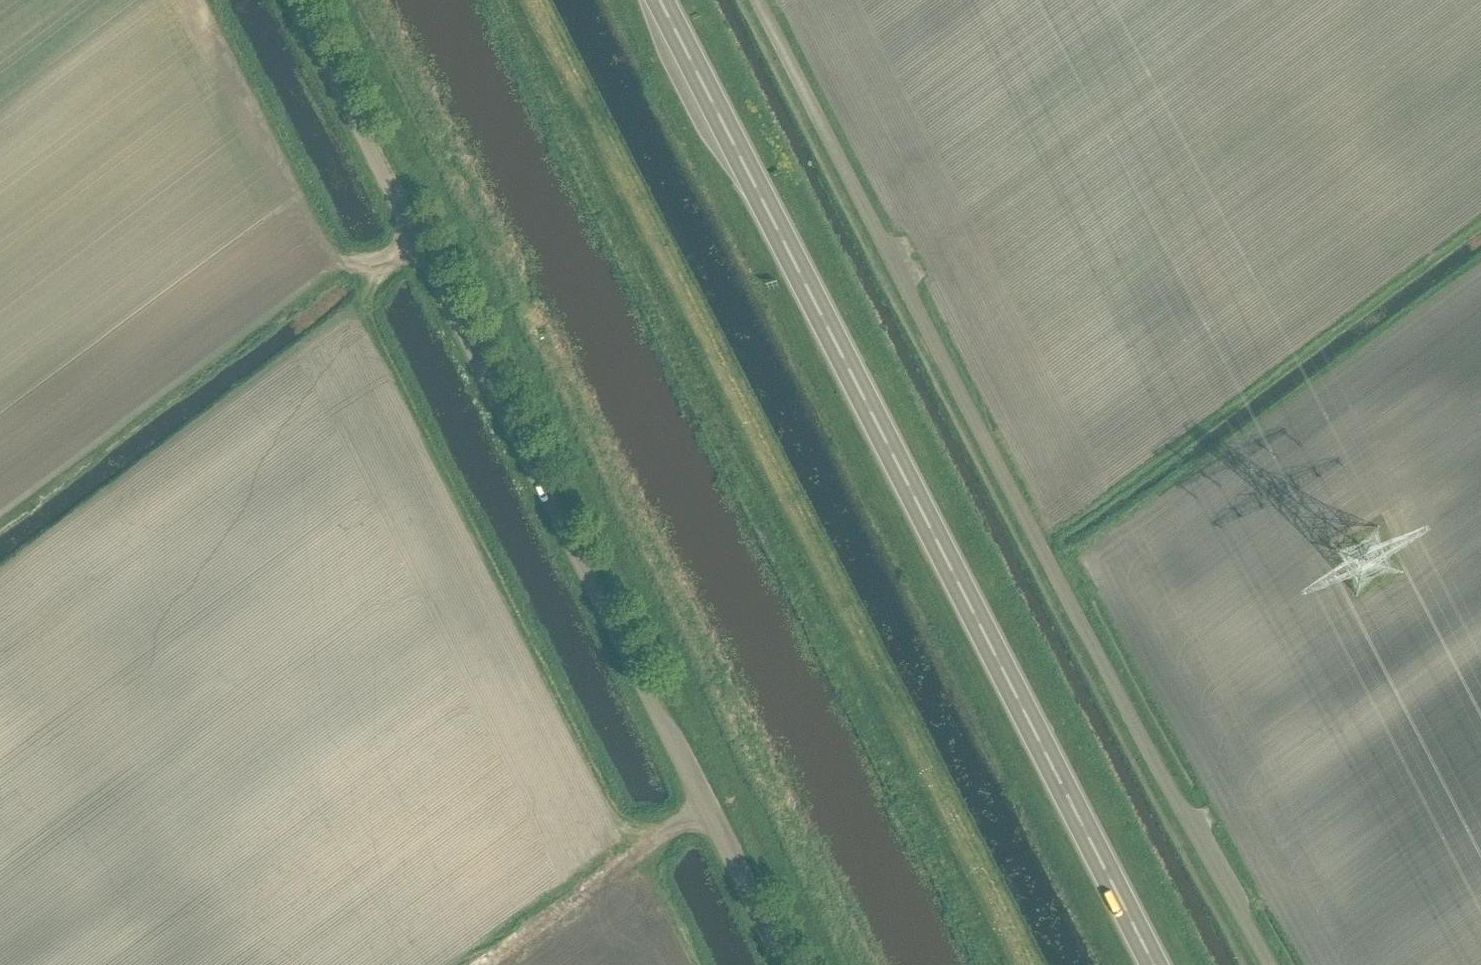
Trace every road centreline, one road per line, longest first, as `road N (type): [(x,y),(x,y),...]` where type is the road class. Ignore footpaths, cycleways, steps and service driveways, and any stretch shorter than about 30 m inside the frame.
road 1 (unclassified): [(1265,964),(1070,613),(755,0)]
road 2 (trunk): [(1162,964),(659,0)]
road 3 (unclassified): [(785,964),(294,0)]

